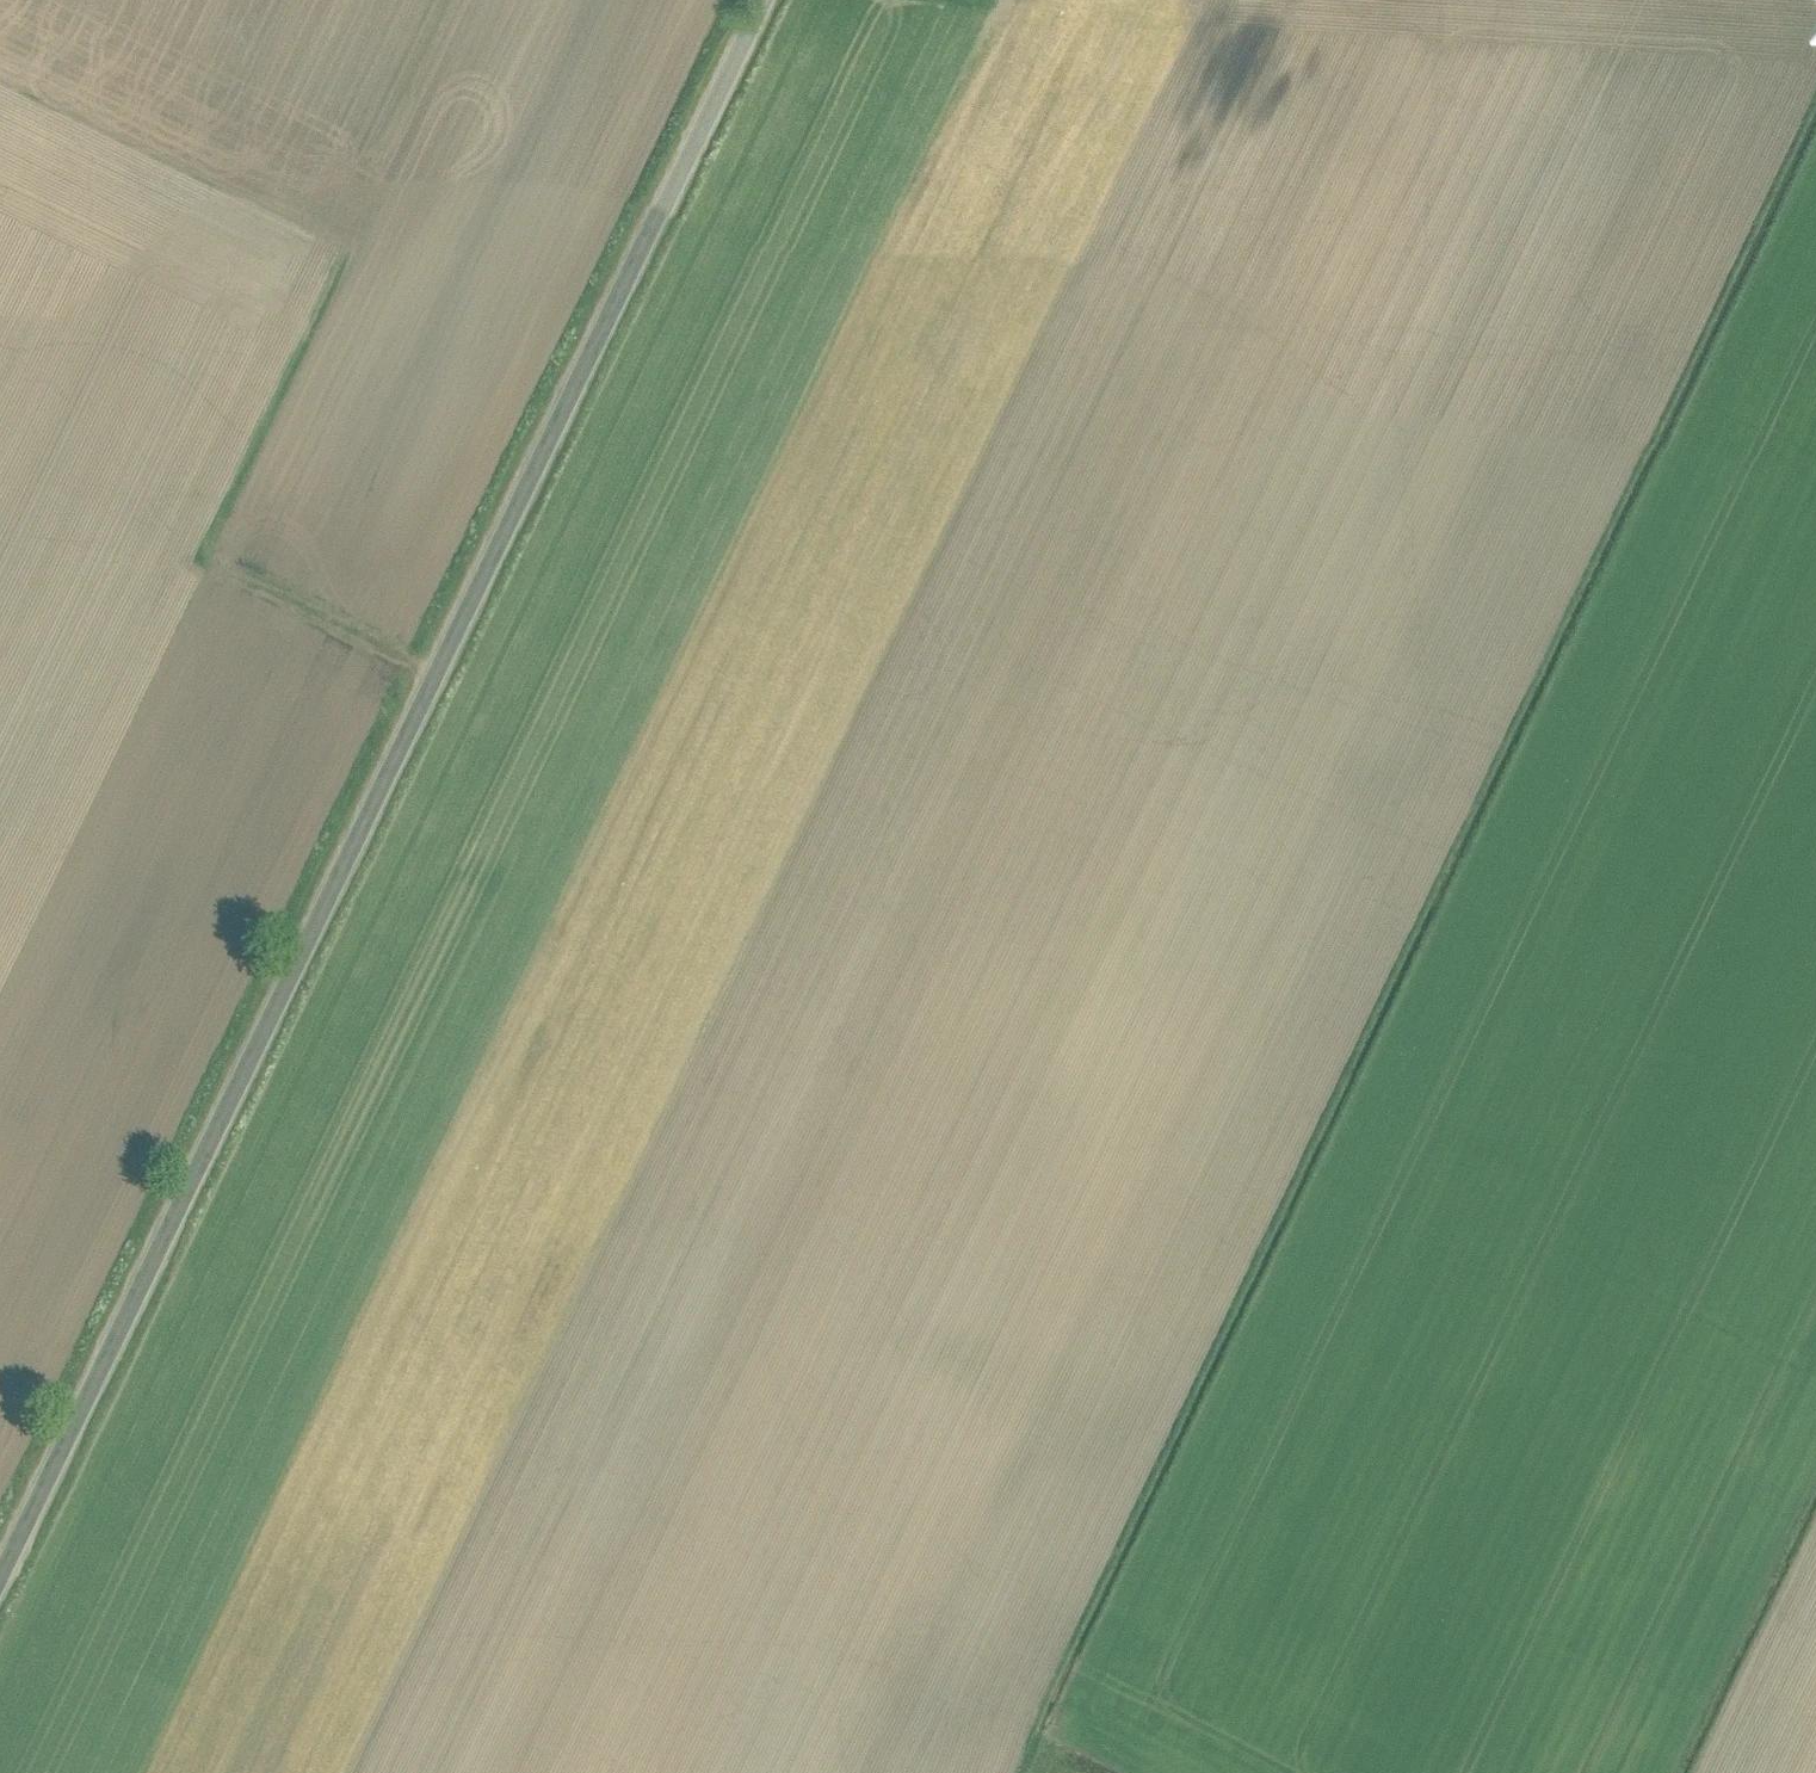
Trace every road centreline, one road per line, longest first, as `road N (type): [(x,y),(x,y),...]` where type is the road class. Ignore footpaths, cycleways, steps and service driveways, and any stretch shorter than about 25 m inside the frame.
road 1 (tertiary): [(766,0),(0,1580)]

